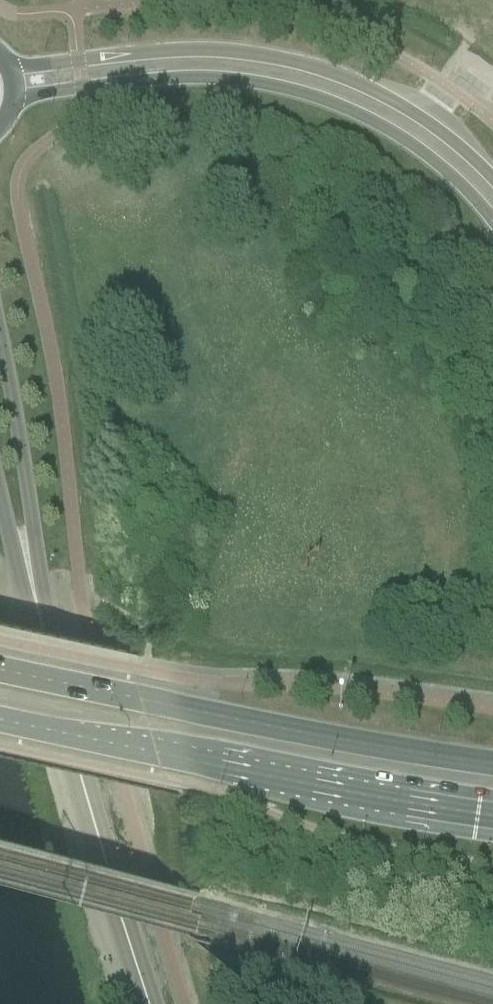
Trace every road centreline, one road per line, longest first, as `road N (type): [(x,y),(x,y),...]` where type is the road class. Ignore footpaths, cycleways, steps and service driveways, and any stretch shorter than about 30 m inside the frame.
road 1 (secondary): [(15,105),(43,94),(179,81),(298,94),(413,149),(492,225)]
road 2 (secondary): [(492,179),(417,116),(298,63),(190,51),(8,65)]
road 3 (primary): [(0,721),(287,784),(492,818)]
road 4 (primary): [(492,765),(306,736),(0,670)]
road 5 (secondary): [(149,1003),(40,623)]
road 6 (secondary): [(40,623),(21,444),(0,338)]
road 7 (secondary): [(0,505),(40,623)]

